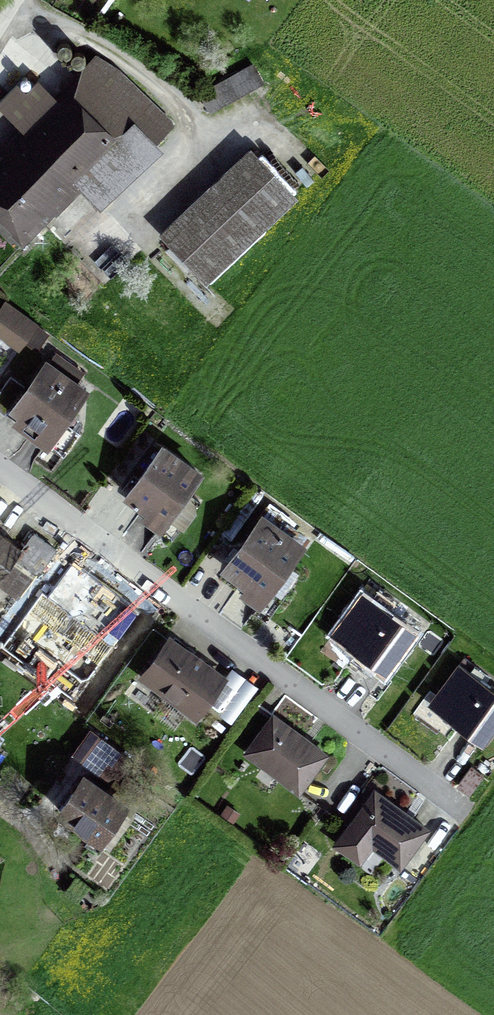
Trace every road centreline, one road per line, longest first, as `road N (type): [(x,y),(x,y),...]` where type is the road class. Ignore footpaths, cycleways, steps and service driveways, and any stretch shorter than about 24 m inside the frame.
road 1 (residential): [(451,795),(0,465)]

